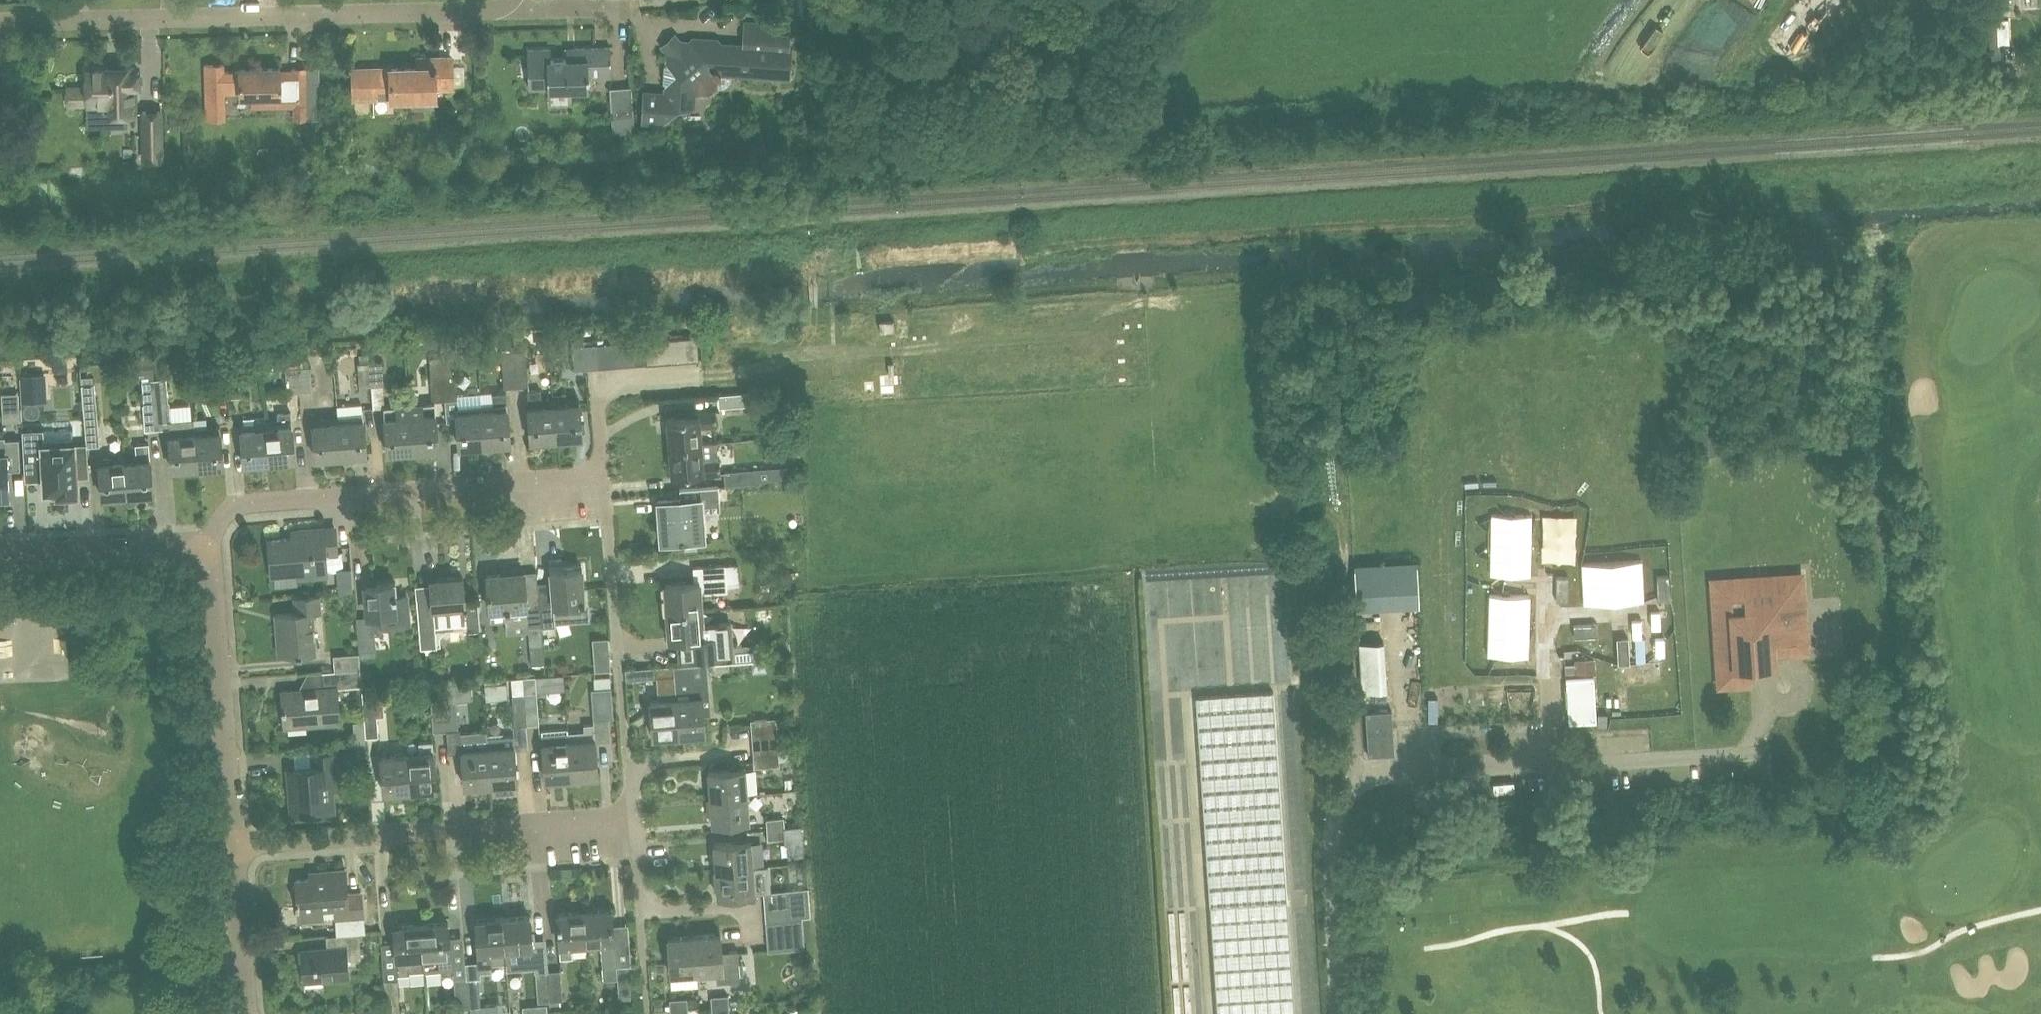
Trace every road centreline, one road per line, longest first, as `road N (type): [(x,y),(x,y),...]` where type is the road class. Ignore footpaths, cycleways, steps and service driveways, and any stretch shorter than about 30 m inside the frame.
road 1 (track): [(701,376),(763,371),(814,351),(1142,330),(1139,280)]
road 2 (residential): [(214,539),(223,516),(245,503),(603,476)]
road 3 (residential): [(238,846),(636,815)]
road 4 (residential): [(171,19),(491,12),(513,0)]
road 5 (residential): [(238,846),(214,539)]
road 6 (residential): [(0,552),(214,539)]
road 7 (residential): [(620,674),(603,476)]
road 8 (residential): [(171,19),(0,22)]
road 9 (residential): [(251,1013),(238,846)]

